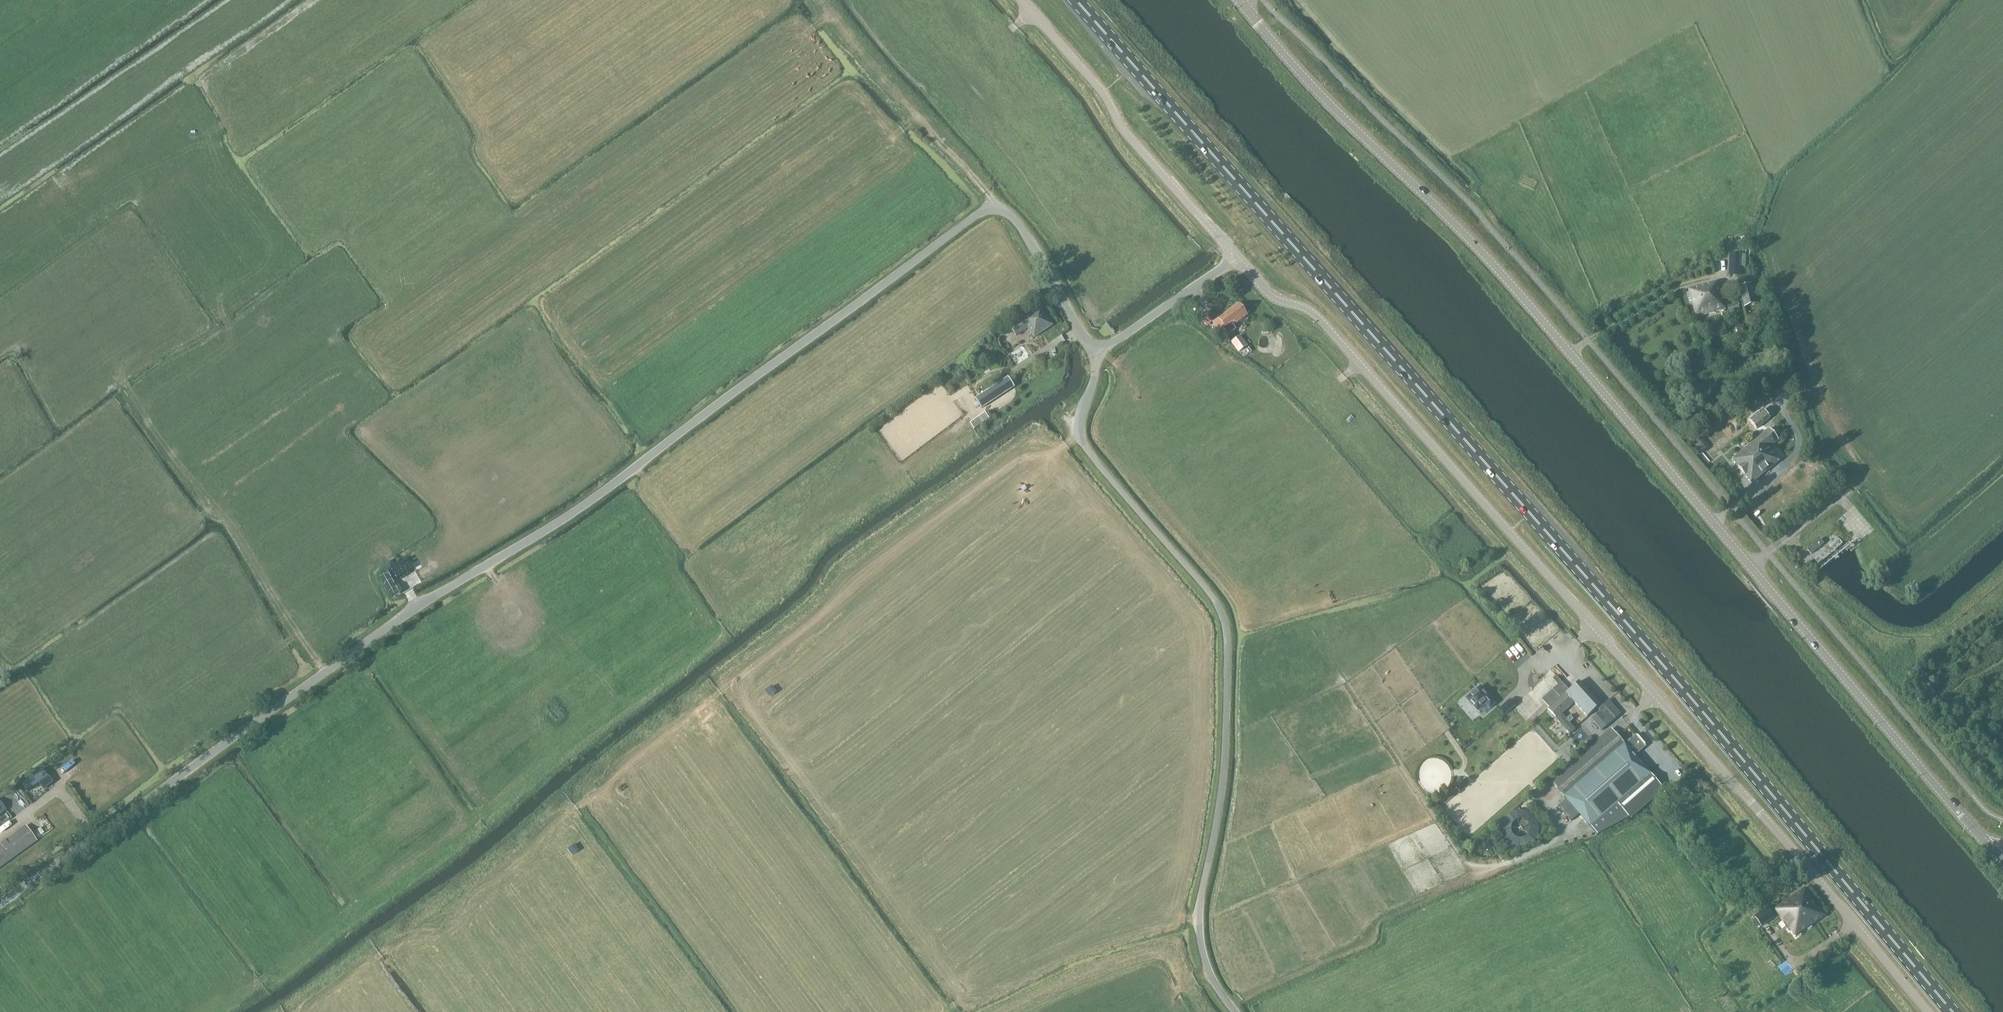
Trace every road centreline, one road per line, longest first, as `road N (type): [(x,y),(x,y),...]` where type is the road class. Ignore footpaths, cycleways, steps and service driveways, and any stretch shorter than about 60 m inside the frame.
road 1 (unclassified): [(0,904),(383,630),(577,510),(982,211),(1005,211),(1018,222),(1082,336),(1097,347)]
road 2 (primary): [(1951,1011),(1665,669),(1076,0)]
road 3 (secondary): [(1997,857),(1514,288),(1240,4)]
road 4 (unclassified): [(1927,1011),(1320,319),(1274,298),(1235,257)]
road 5 (track): [(1078,435),(1054,454),(1023,444),(848,572),(814,612),(754,658),(711,716),(684,718),(629,756),(586,804),(560,817),(472,895),(451,924),(413,934),(316,999),(309,1011)]
road 6 (unclassified): [(1234,1011),(1208,970),(1199,922),(1225,753),(1224,626),(1209,593),(1078,435),(1097,347)]
road 7 (track): [(116,373),(326,671)]
road 8 (unclassified): [(1235,257),(1020,0)]
road 9 (unclassified): [(1097,347),(1235,257)]
road 10 (track): [(994,209),(914,113)]

